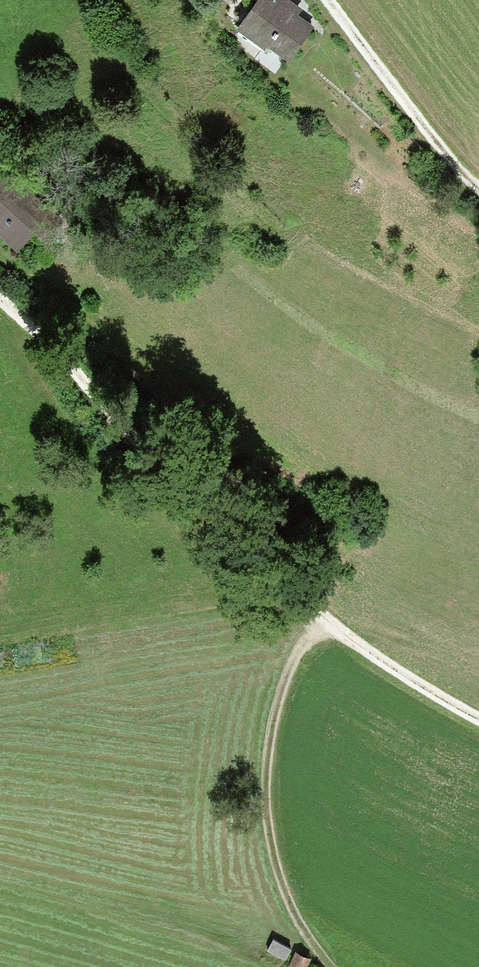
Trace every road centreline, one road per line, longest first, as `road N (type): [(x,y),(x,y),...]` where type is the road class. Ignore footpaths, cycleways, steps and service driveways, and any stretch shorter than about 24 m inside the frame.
road 1 (track): [(0,300),(317,625),(478,719)]
road 2 (track): [(325,966),(294,931),(274,882),(259,770),(271,701),(317,625)]
road 3 (track): [(322,0),(478,192)]

